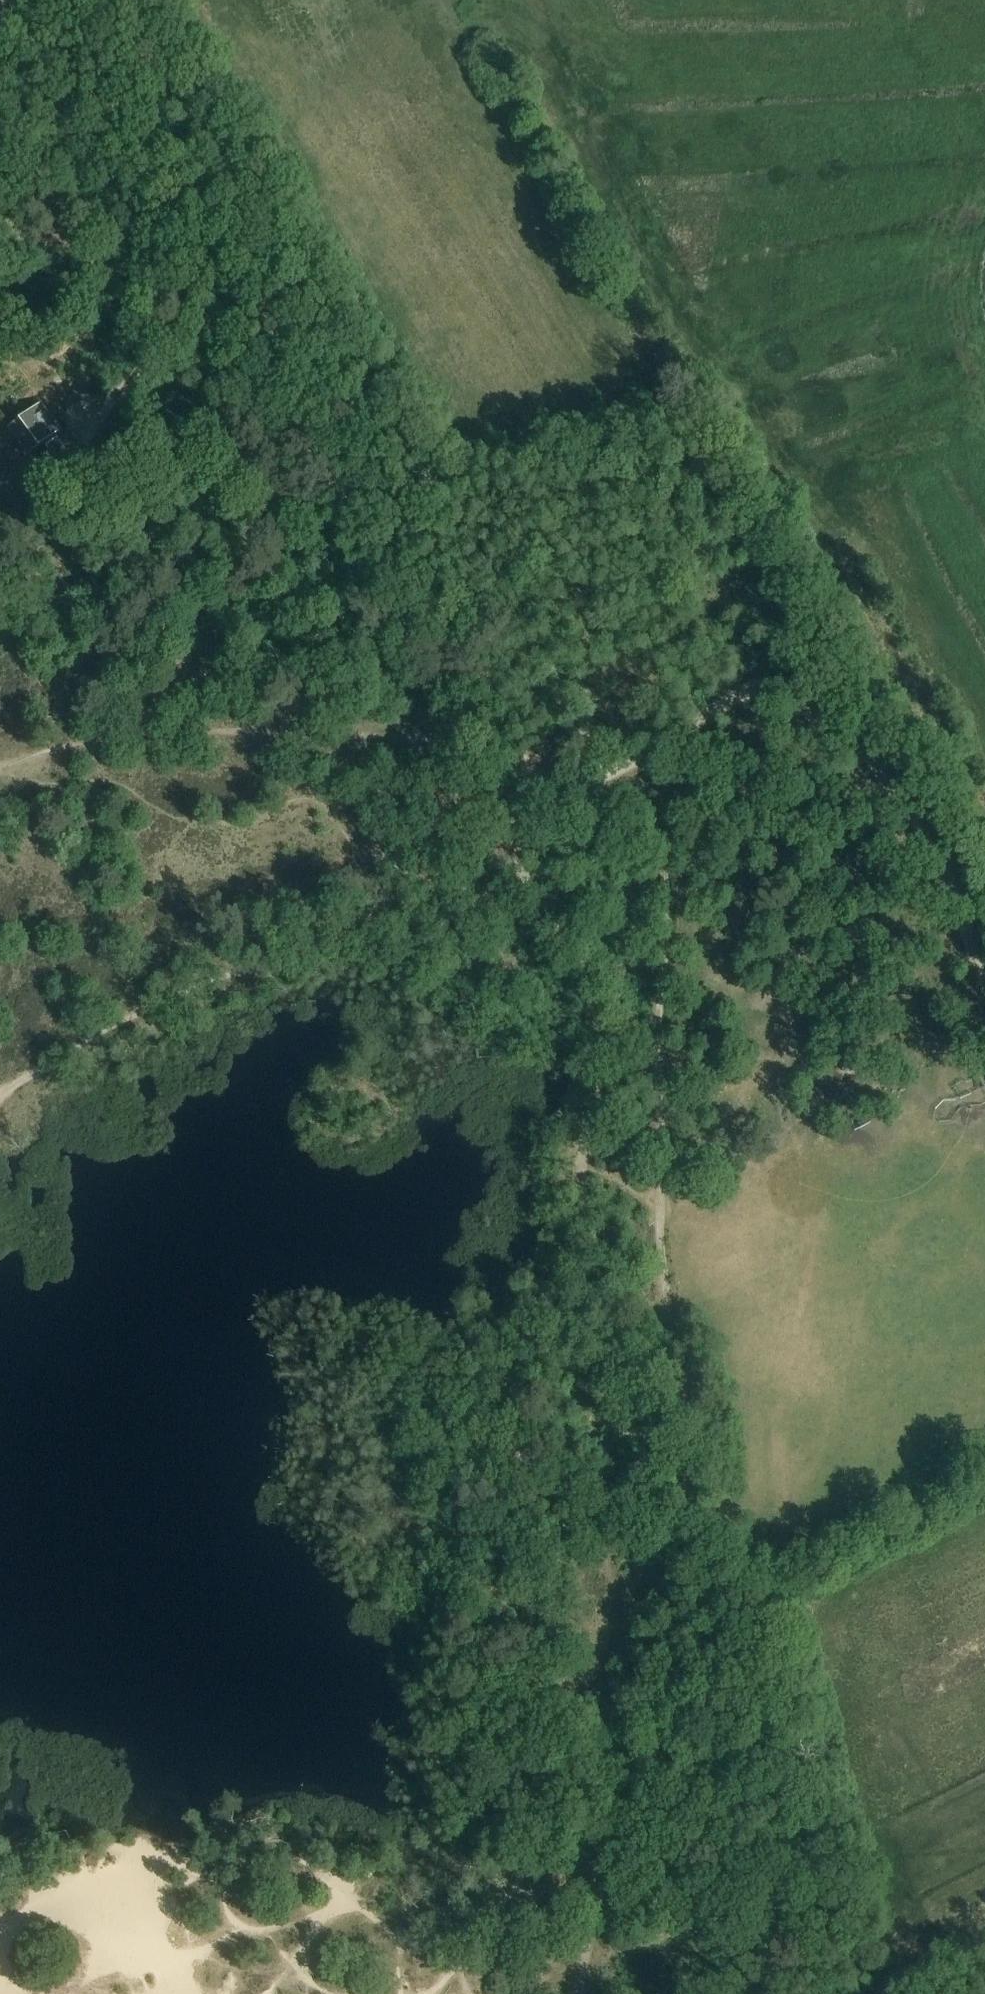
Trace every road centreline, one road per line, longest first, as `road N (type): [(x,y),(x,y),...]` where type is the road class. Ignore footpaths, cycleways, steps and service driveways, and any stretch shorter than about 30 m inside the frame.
road 1 (track): [(590,774),(646,811),(664,868),(657,1221),(691,1426),(691,1475),(629,1684),(582,1993)]
road 2 (track): [(130,0),(200,116),(238,205),(284,388),(316,456),(474,666),(526,771),(546,778),(590,774)]
road 3 (track): [(984,981),(908,816),(839,725),(786,683),(759,680),(683,731),(590,774)]

